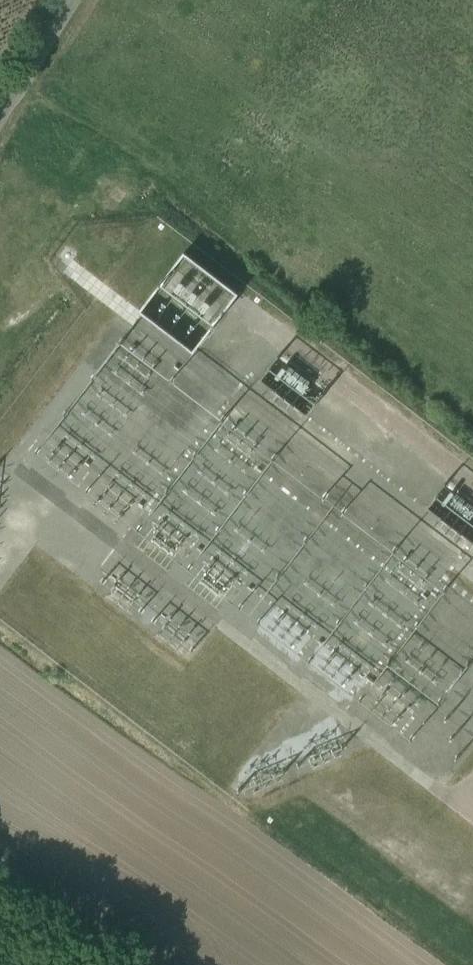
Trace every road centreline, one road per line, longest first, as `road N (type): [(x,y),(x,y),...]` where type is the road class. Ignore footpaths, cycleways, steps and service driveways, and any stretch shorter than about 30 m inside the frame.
road 1 (unclassified): [(0,106),(67,0)]

